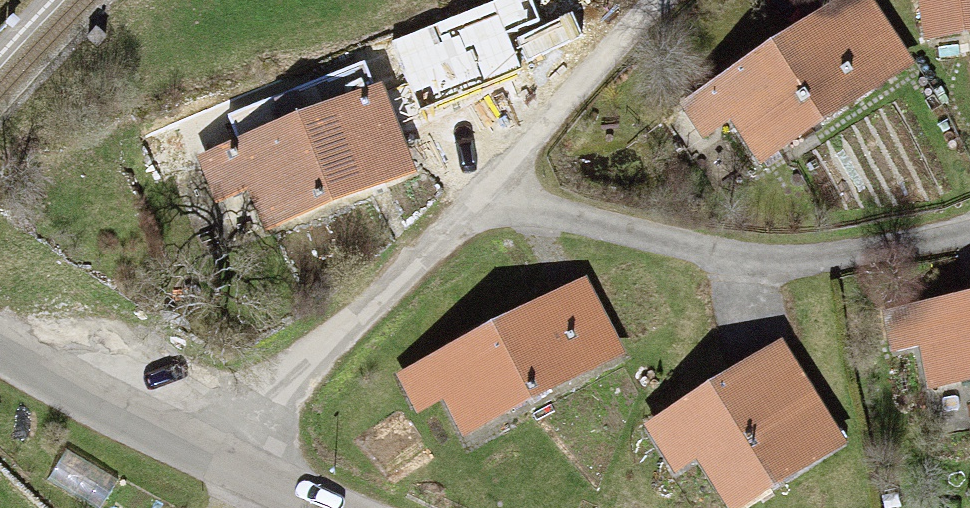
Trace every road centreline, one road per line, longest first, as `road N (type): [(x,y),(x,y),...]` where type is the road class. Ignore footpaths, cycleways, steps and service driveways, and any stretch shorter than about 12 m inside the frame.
road 1 (residential): [(969,228),(784,278),(465,221),(235,468)]
road 2 (track): [(689,0),(465,221)]
road 3 (residential): [(235,468),(0,344)]

